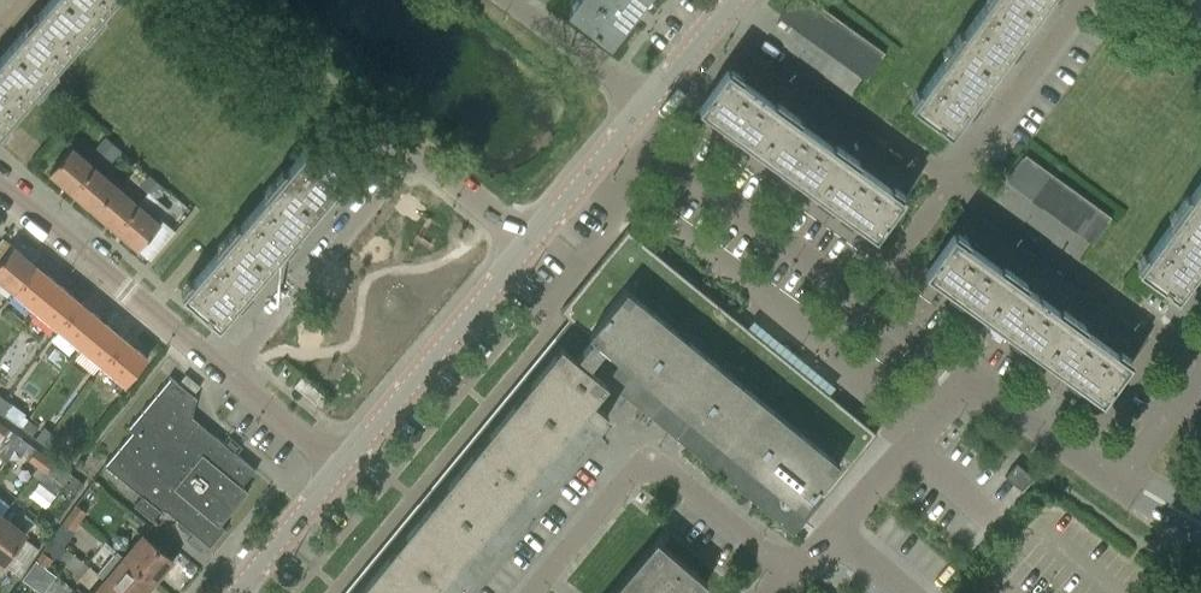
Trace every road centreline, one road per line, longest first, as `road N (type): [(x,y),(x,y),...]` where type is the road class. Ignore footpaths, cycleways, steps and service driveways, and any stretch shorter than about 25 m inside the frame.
road 1 (residential): [(229,372),(401,168),(428,162),(533,244)]
road 2 (residential): [(534,592),(650,461),(796,576)]
road 3 (residential): [(1200,361),(950,186)]
road 4 (residential): [(341,472),(533,244)]
road 5 (residential): [(229,372),(0,185)]
road 6 (residential): [(863,303),(625,135)]
road 7 (residential): [(950,186),(721,19)]
road 8 (residential): [(950,186),(1082,0)]
road 9 (residential): [(830,539),(975,380)]
road 10 (residential): [(1125,483),(975,380)]
road 11 (residential): [(650,106),(517,0)]
road 12 (residential): [(235,592),(341,472)]
road 13 (residential): [(341,472),(229,372)]
road 14 (residential): [(863,303),(950,186)]
road 15 (residential): [(533,244),(625,135)]
road 16 (residential): [(975,380),(863,303)]
road 17 (residential): [(1125,483),(1200,386)]

